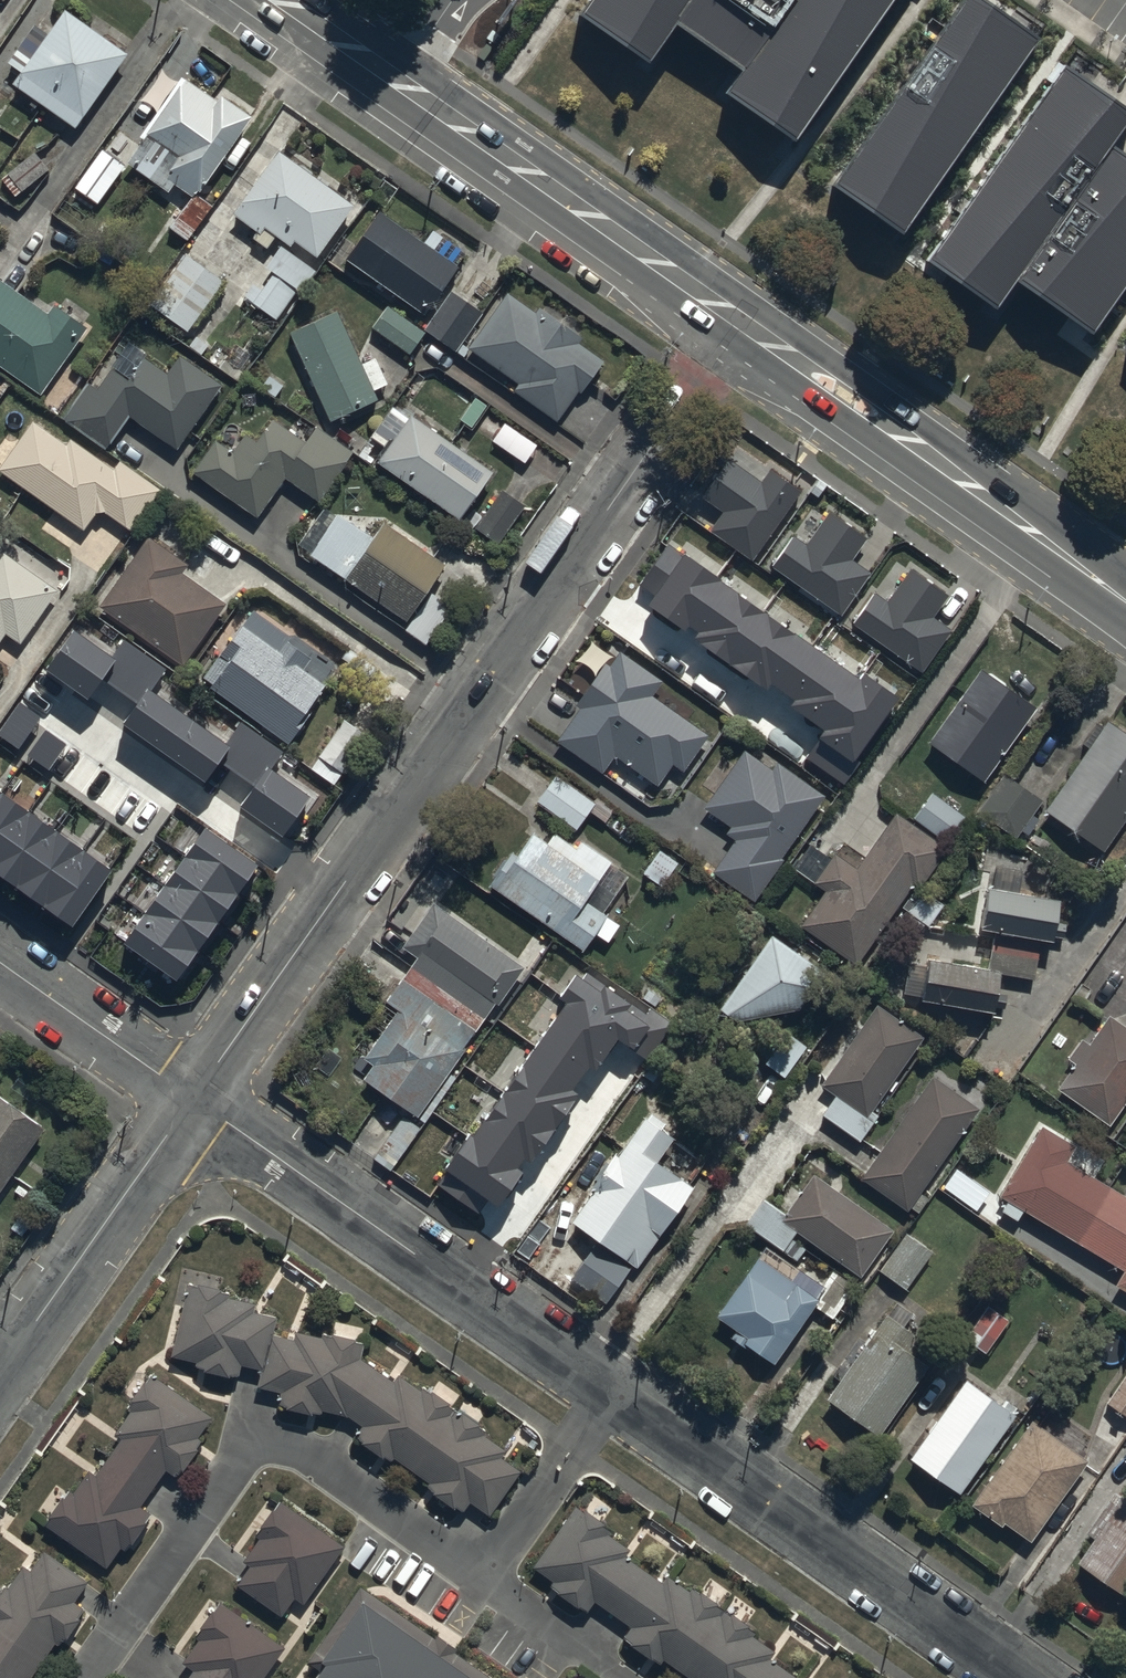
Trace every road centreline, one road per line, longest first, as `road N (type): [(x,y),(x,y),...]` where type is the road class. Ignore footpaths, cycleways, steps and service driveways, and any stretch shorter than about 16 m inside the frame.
road 1 (residential): [(200,1105),(1019,1677)]
road 2 (residential): [(200,1105),(739,326)]
road 3 (secondary): [(1125,598),(739,326)]
road 4 (secondary): [(739,326),(391,81)]
road 5 (residential): [(0,1383),(200,1105)]
road 6 (residential): [(0,964),(200,1105)]
road 7 (secondary): [(391,81),(275,0)]

